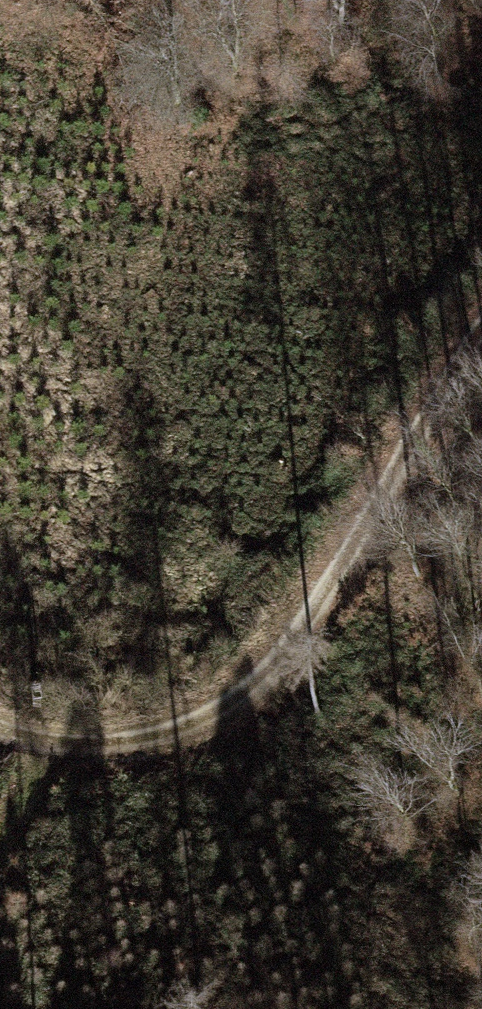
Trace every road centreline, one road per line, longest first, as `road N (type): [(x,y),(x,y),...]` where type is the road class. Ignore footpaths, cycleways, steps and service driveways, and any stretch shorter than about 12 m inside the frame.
road 1 (track): [(0,823),(54,716),(122,491),(183,165),(167,0)]
road 2 (track): [(0,702),(134,733),(242,698),(305,635),(464,337),(481,318)]

